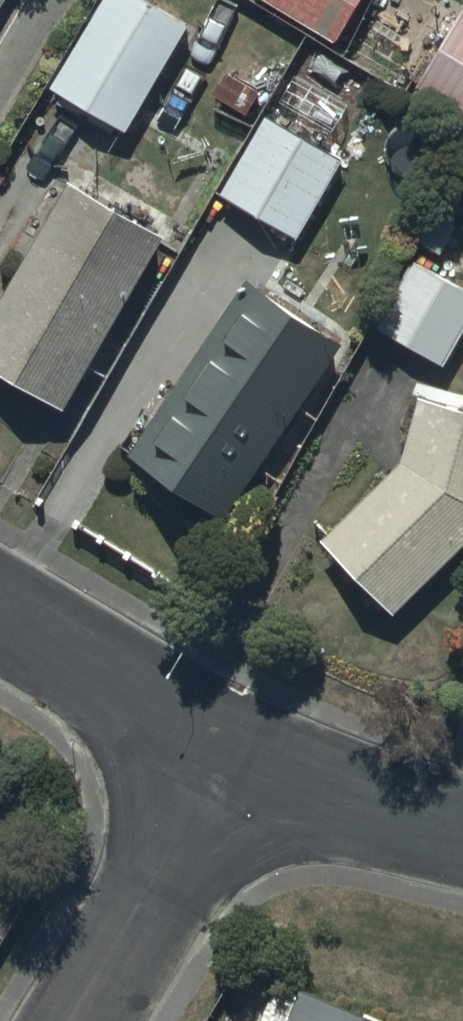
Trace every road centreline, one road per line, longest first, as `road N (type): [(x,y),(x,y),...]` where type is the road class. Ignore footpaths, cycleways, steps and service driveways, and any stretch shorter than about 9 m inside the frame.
road 1 (residential): [(232,758),(80,1020)]
road 2 (residential): [(0,619),(232,758)]
road 3 (residential): [(232,758),(462,835)]

